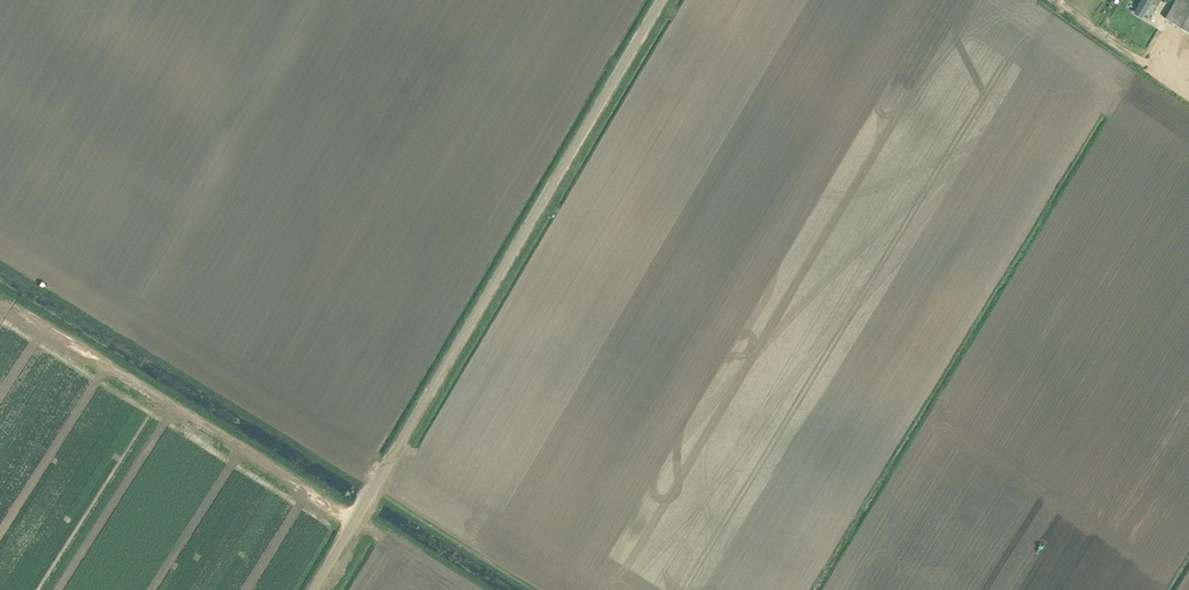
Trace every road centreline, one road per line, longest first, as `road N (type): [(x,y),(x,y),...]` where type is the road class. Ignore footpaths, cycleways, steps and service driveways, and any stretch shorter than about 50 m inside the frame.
road 1 (unclassified): [(311,589),(661,0)]

